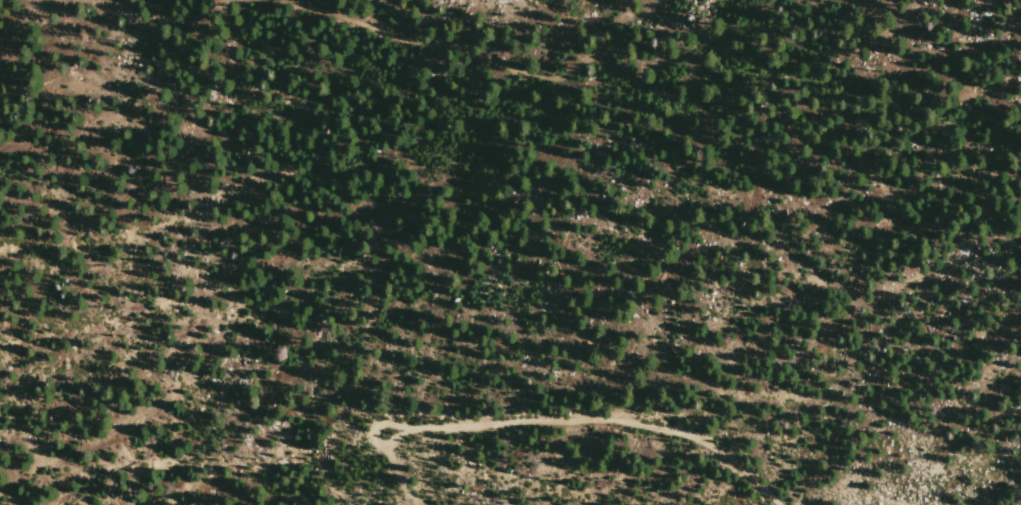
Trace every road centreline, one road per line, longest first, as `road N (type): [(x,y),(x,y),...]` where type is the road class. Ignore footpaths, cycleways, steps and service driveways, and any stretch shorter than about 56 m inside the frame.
road 1 (track): [(903,0),(877,42),(646,26),(609,62),(550,78),(352,27),(204,0)]
road 2 (track): [(774,504),(689,434),(613,410),(411,434)]
road 3 (track): [(371,433),(233,467),(178,504)]

